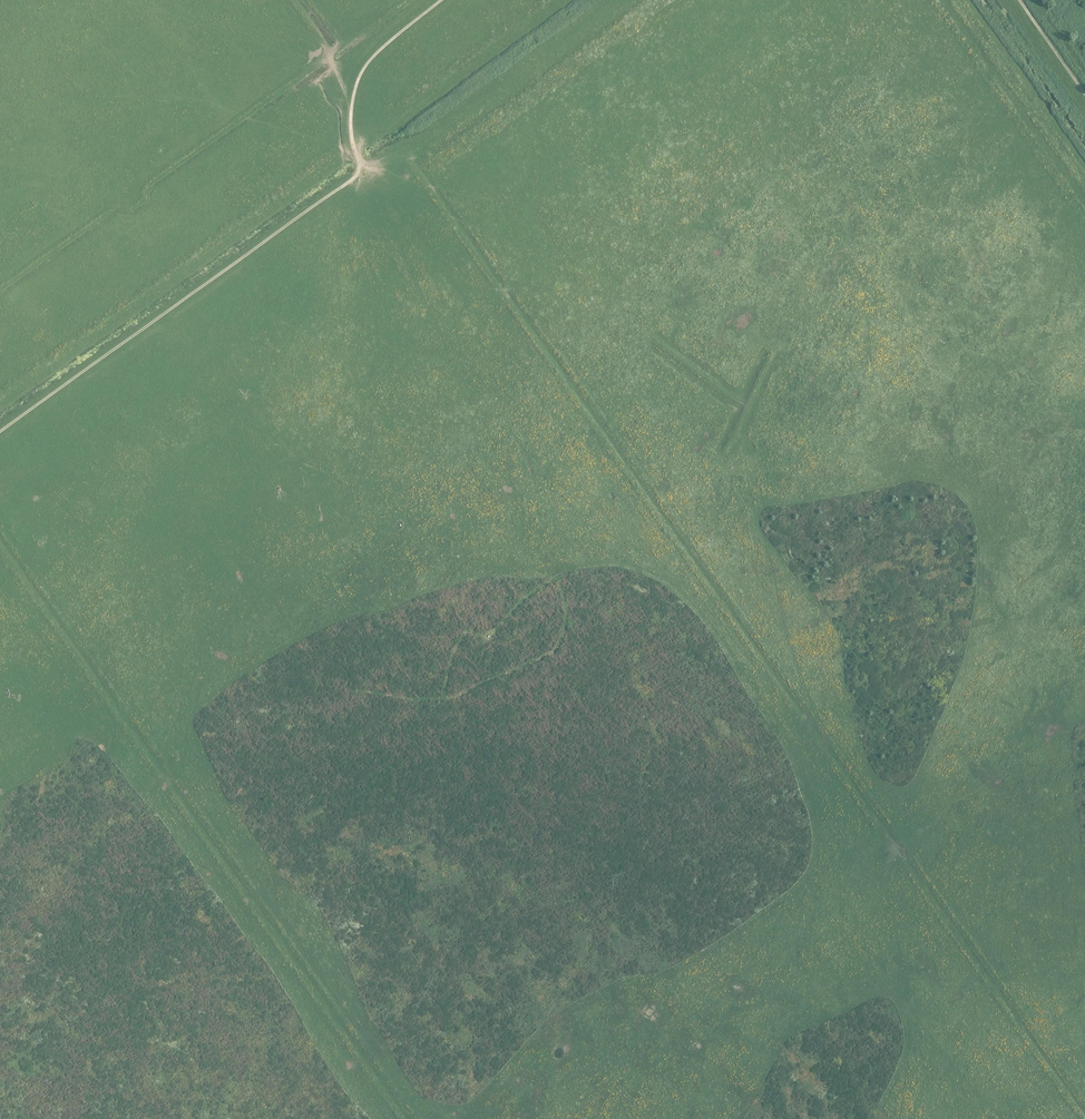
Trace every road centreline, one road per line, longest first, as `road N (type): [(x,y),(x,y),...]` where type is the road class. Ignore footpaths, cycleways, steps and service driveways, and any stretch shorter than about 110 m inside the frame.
road 1 (track): [(440,0),(373,56),(352,92),(349,128),(362,171),(0,432)]

